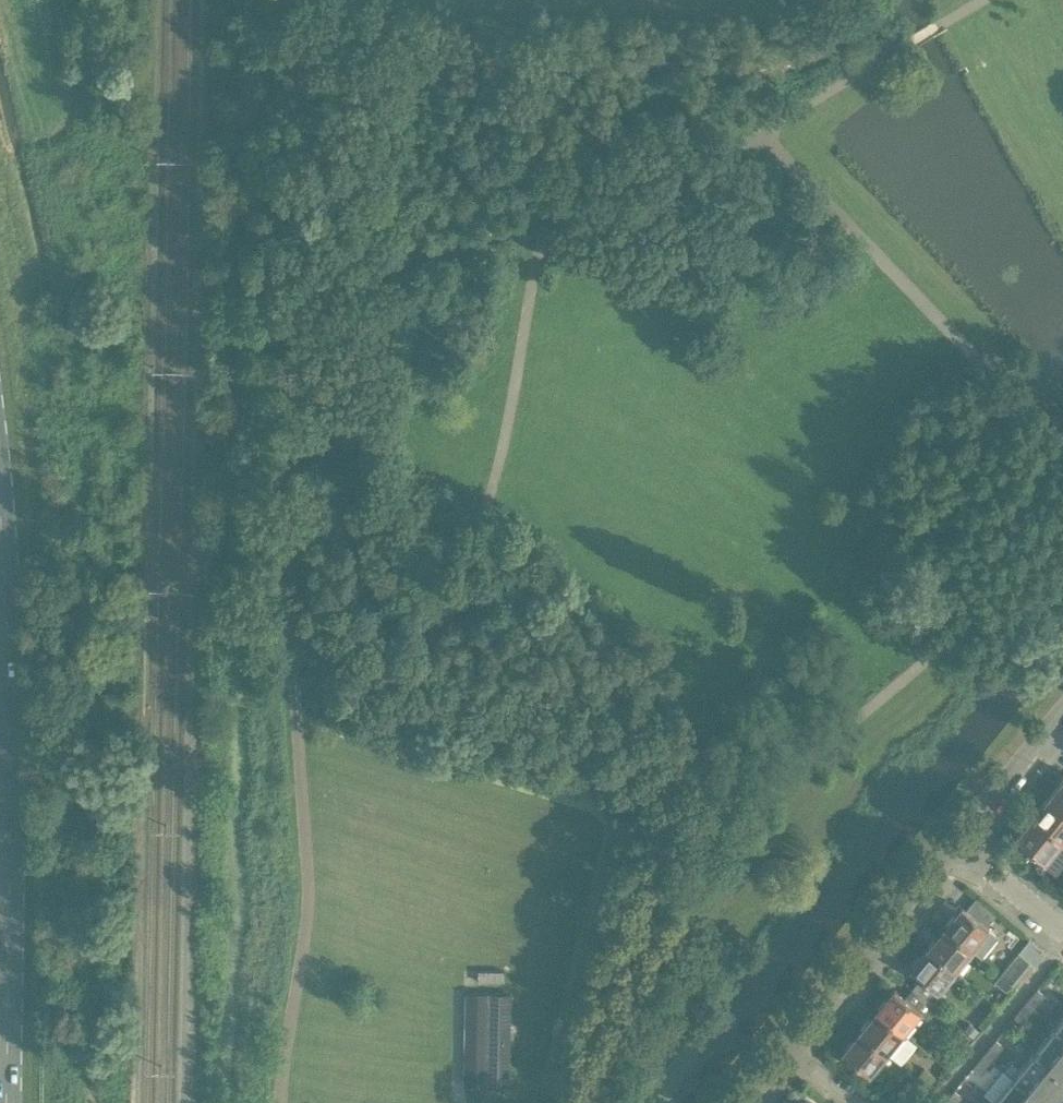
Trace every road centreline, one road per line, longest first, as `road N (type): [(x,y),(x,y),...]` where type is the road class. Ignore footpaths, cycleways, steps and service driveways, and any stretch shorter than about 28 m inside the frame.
road 1 (primary): [(7,1102),(10,727),(0,514)]
road 2 (residential): [(784,1049),(954,841)]
road 3 (residential): [(954,841),(1062,708)]
road 4 (residential): [(1062,930),(954,841)]

